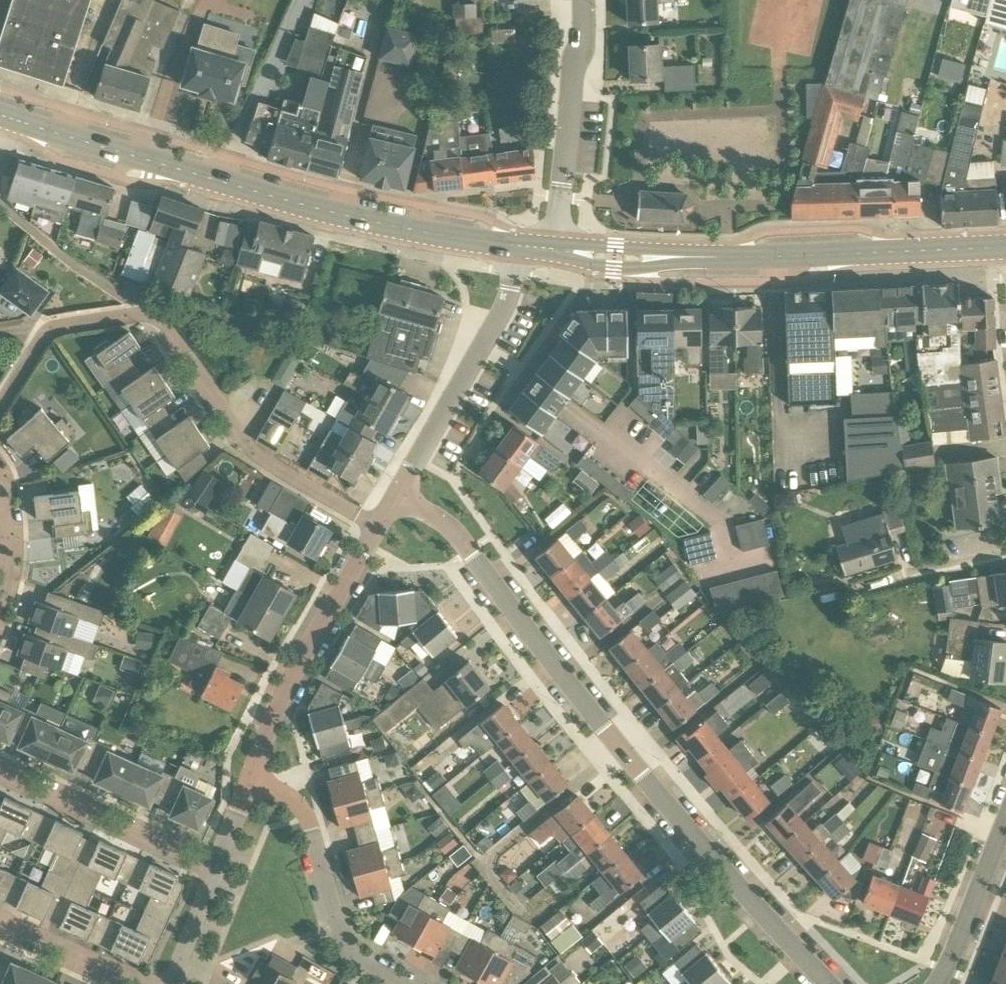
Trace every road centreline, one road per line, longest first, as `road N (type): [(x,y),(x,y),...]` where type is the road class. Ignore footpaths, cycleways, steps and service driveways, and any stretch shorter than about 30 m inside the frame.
road 1 (residential): [(828,983),(759,920),(474,556),(398,493)]
road 2 (secondary): [(519,246),(337,213),(0,115)]
road 3 (residential): [(378,527),(257,456),(168,334),(121,316),(52,332),(0,419)]
road 4 (secondary): [(1005,247),(633,259),(519,246)]
road 5 (residential): [(252,778),(279,704),(378,527)]
road 6 (residential): [(398,493),(504,308),(519,246)]
road 7 (residential): [(402,983),(362,959),(336,925),(302,810),(252,778)]
road 8 (residential): [(519,246),(559,211),(578,0)]
road 9 (residential): [(217,869),(0,772)]
road 10 (residential): [(936,983),(1005,821)]
road 11 (residential): [(143,983),(0,920)]
road 12 (residential): [(856,588),(1005,557)]
road 13 (residential): [(0,605),(9,528),(0,479)]
road 14 (residential): [(173,983),(217,869)]

